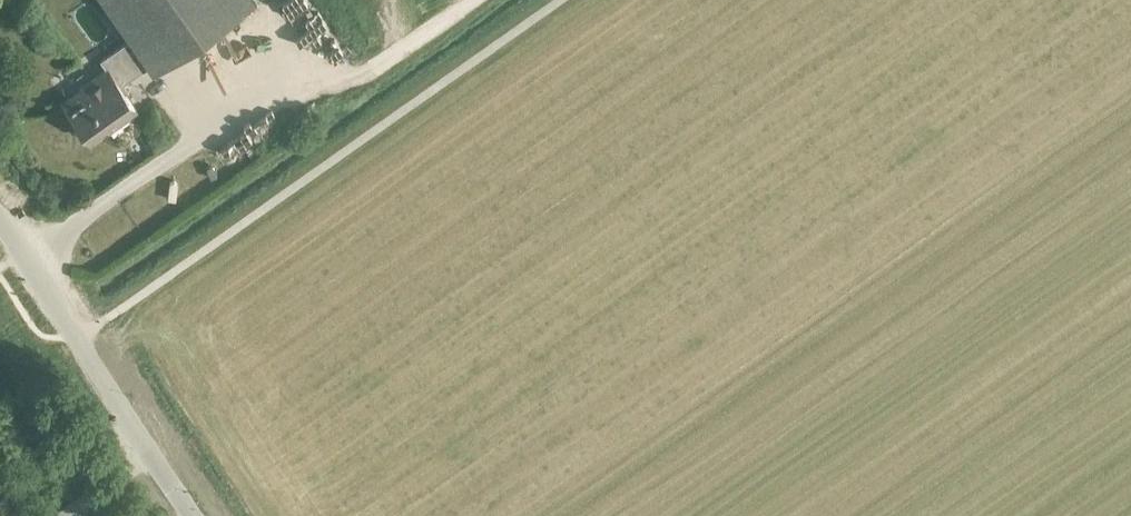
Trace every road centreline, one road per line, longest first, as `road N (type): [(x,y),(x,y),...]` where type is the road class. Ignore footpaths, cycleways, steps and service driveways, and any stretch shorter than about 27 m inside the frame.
road 1 (tertiary): [(189,515),(0,224)]

